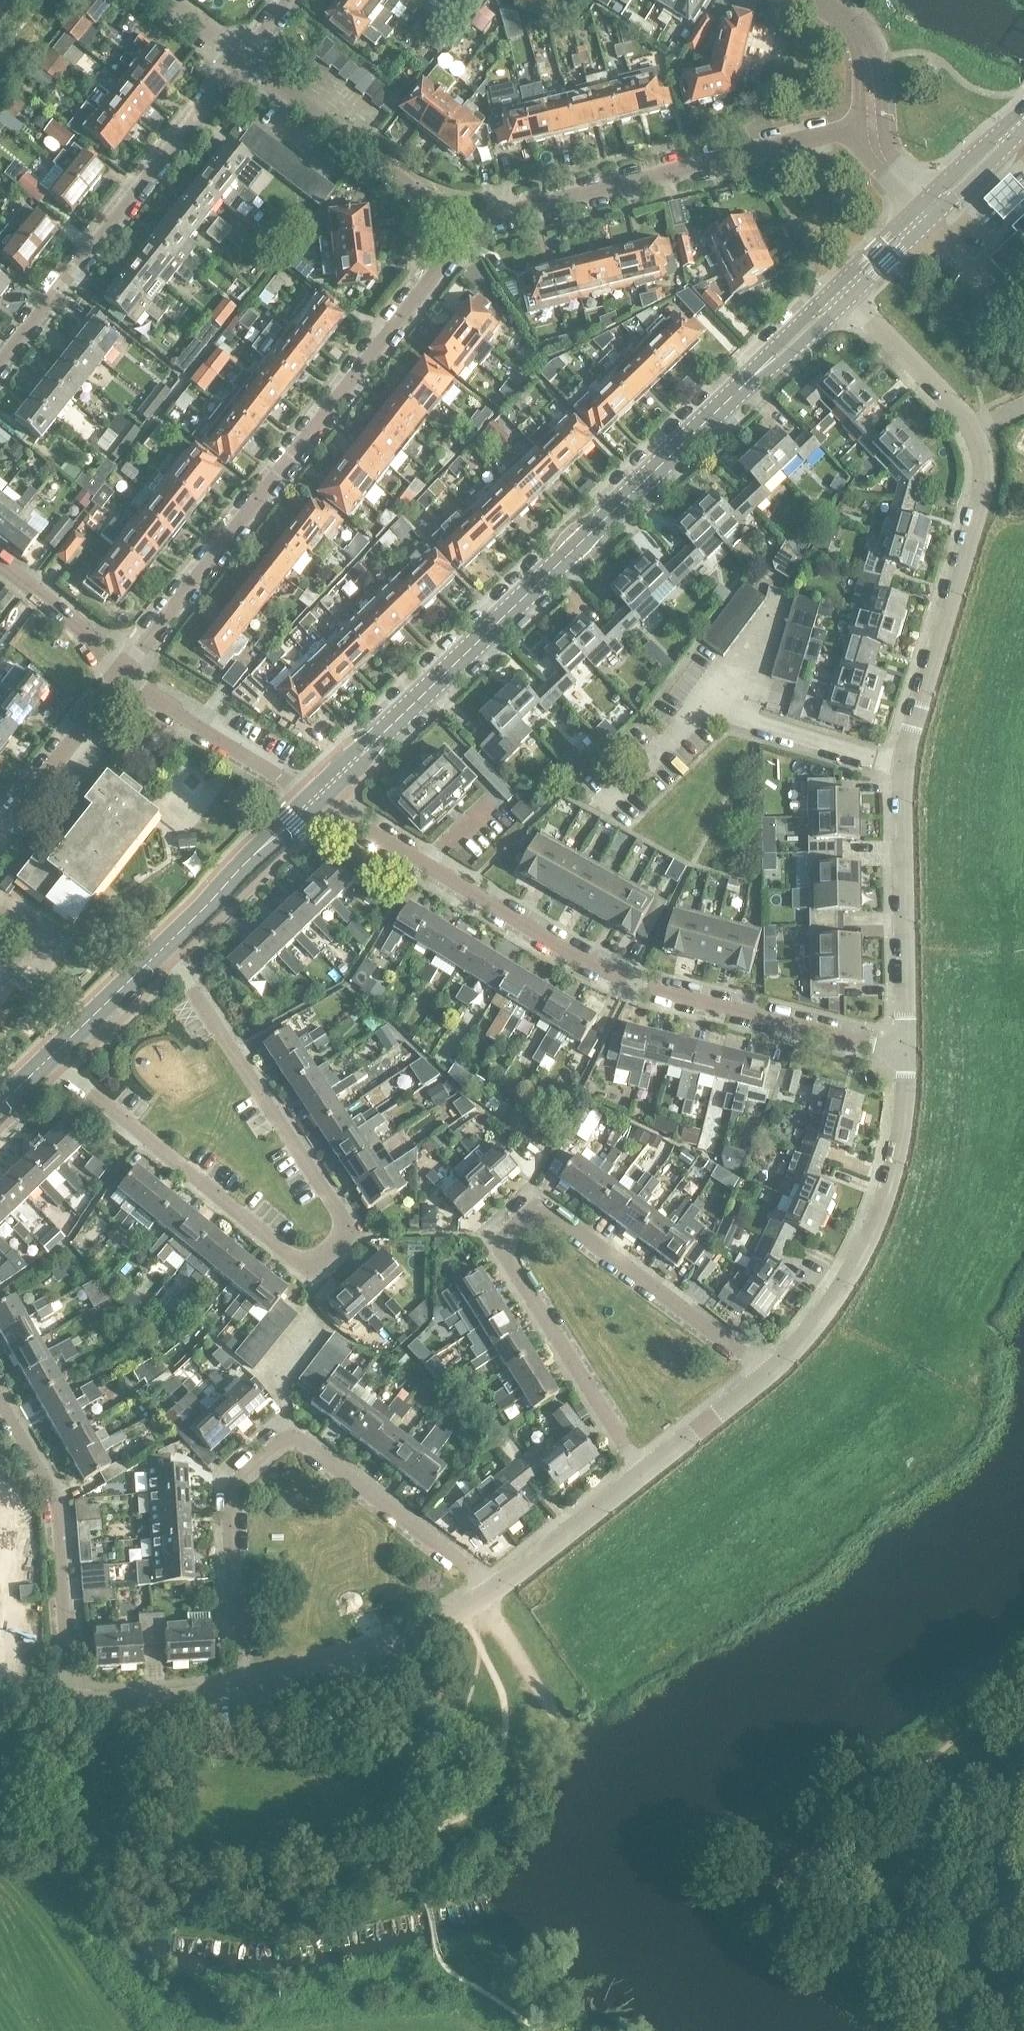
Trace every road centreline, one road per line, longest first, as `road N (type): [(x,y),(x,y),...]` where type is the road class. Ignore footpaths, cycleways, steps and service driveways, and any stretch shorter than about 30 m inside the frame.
road 1 (residential): [(905,1053),(902,762),(980,496),(981,460),(960,413),(846,289)]
road 2 (tertiary): [(316,798),(846,289)]
road 3 (residential): [(161,950),(338,1209),(345,1233),(329,1255),(314,1262),(290,1256),(50,1058)]
road 4 (residential): [(905,1053),(633,984),(588,964),(316,798)]
road 5 (residential): [(639,1471),(495,1237),(540,1203),(770,1372)]
road 6 (residential): [(125,674),(469,234)]
road 7 (residential): [(240,1689),(231,1489),(285,1442),(295,1440),(468,1570),(481,1596)]
road 8 (residential): [(469,234),(484,223),(872,124)]
road 9 (residential): [(0,365),(244,62)]
road 10 (residential): [(770,1372),(822,1318),(857,1255),(886,1179),(905,1053)]
road 11 (residential): [(72,1702),(51,1490),(0,1396)]
road 12 (residential): [(469,234),(244,62)]
road 13 (residential): [(240,1689),(420,1632),(481,1596)]
road 14 (residential): [(316,798),(125,674)]
road 15 (tertiary): [(161,950),(316,798)]
road 16 (residential): [(481,1596),(639,1471)]
road 17 (residential): [(0,832),(125,674)]
road 18 (residential): [(72,1702),(240,1689)]
road 19 (residential): [(125,674),(0,563)]
road 20 (residential): [(639,1471),(770,1372)]
road 21 (tertiary): [(50,1058),(161,950)]
road 22 (residential): [(872,124),(863,36),(818,0)]
road 23 (tertiary): [(930,210),(1023,119)]

